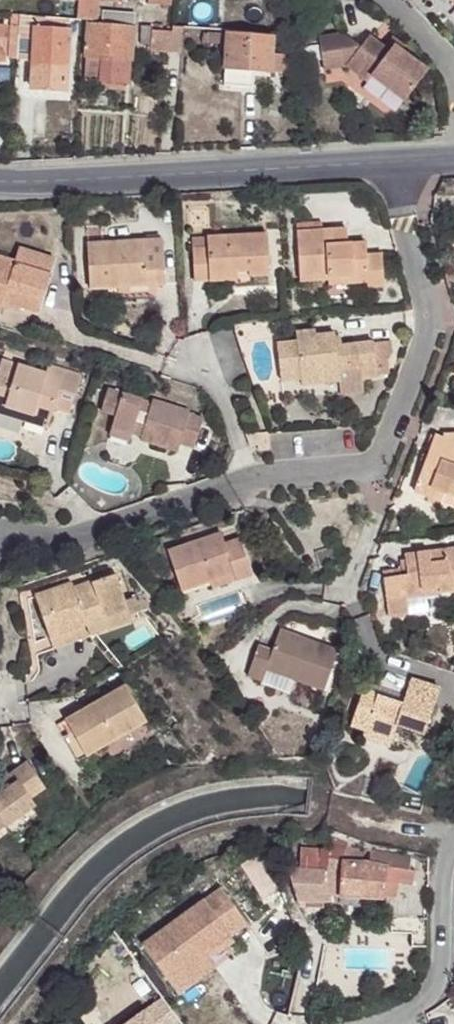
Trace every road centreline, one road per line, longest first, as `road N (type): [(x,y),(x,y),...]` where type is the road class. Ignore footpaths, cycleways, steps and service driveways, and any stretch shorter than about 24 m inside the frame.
road 1 (residential): [(0,185),(453,162)]
road 2 (residential): [(453,844),(429,997),(377,1023)]

